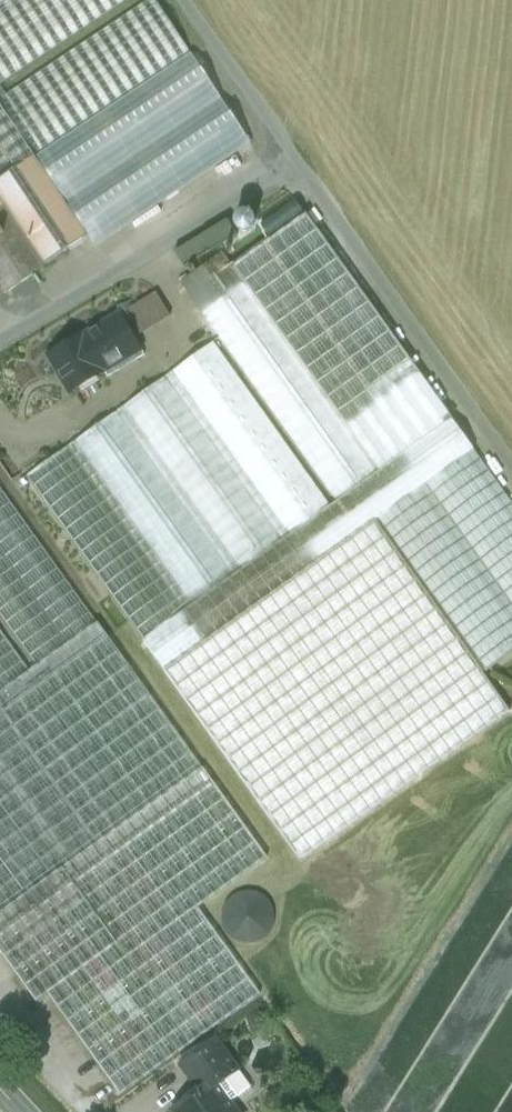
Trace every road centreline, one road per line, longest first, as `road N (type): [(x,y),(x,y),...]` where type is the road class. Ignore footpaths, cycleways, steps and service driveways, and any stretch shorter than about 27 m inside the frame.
road 1 (track): [(511,454),(297,163)]
road 2 (track): [(297,163),(0,345)]
road 3 (track): [(297,163),(183,0)]

